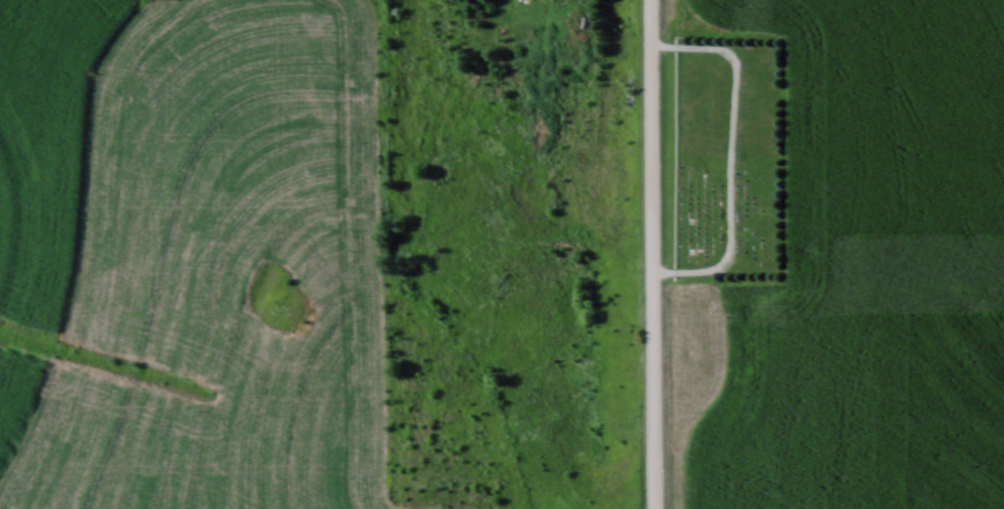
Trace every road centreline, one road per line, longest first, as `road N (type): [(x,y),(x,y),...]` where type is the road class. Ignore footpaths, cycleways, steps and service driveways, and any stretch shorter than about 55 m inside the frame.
road 1 (residential): [(650,508),(649,0)]

